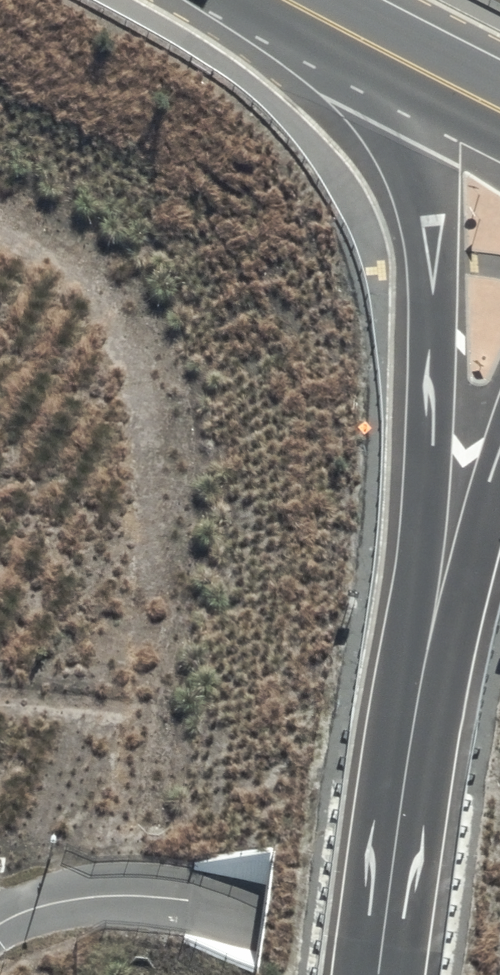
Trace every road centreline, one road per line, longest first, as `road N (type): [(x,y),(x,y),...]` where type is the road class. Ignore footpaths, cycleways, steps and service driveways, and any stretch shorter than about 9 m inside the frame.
road 1 (motorway): [(426,654),(418,536),(430,369),(427,213),(377,91),(324,20)]
road 2 (motorway): [(383,974),(426,654)]
road 3 (motorway): [(426,654),(477,541),(499,454)]
road 4 (tertiary): [(324,20),(499,109)]

